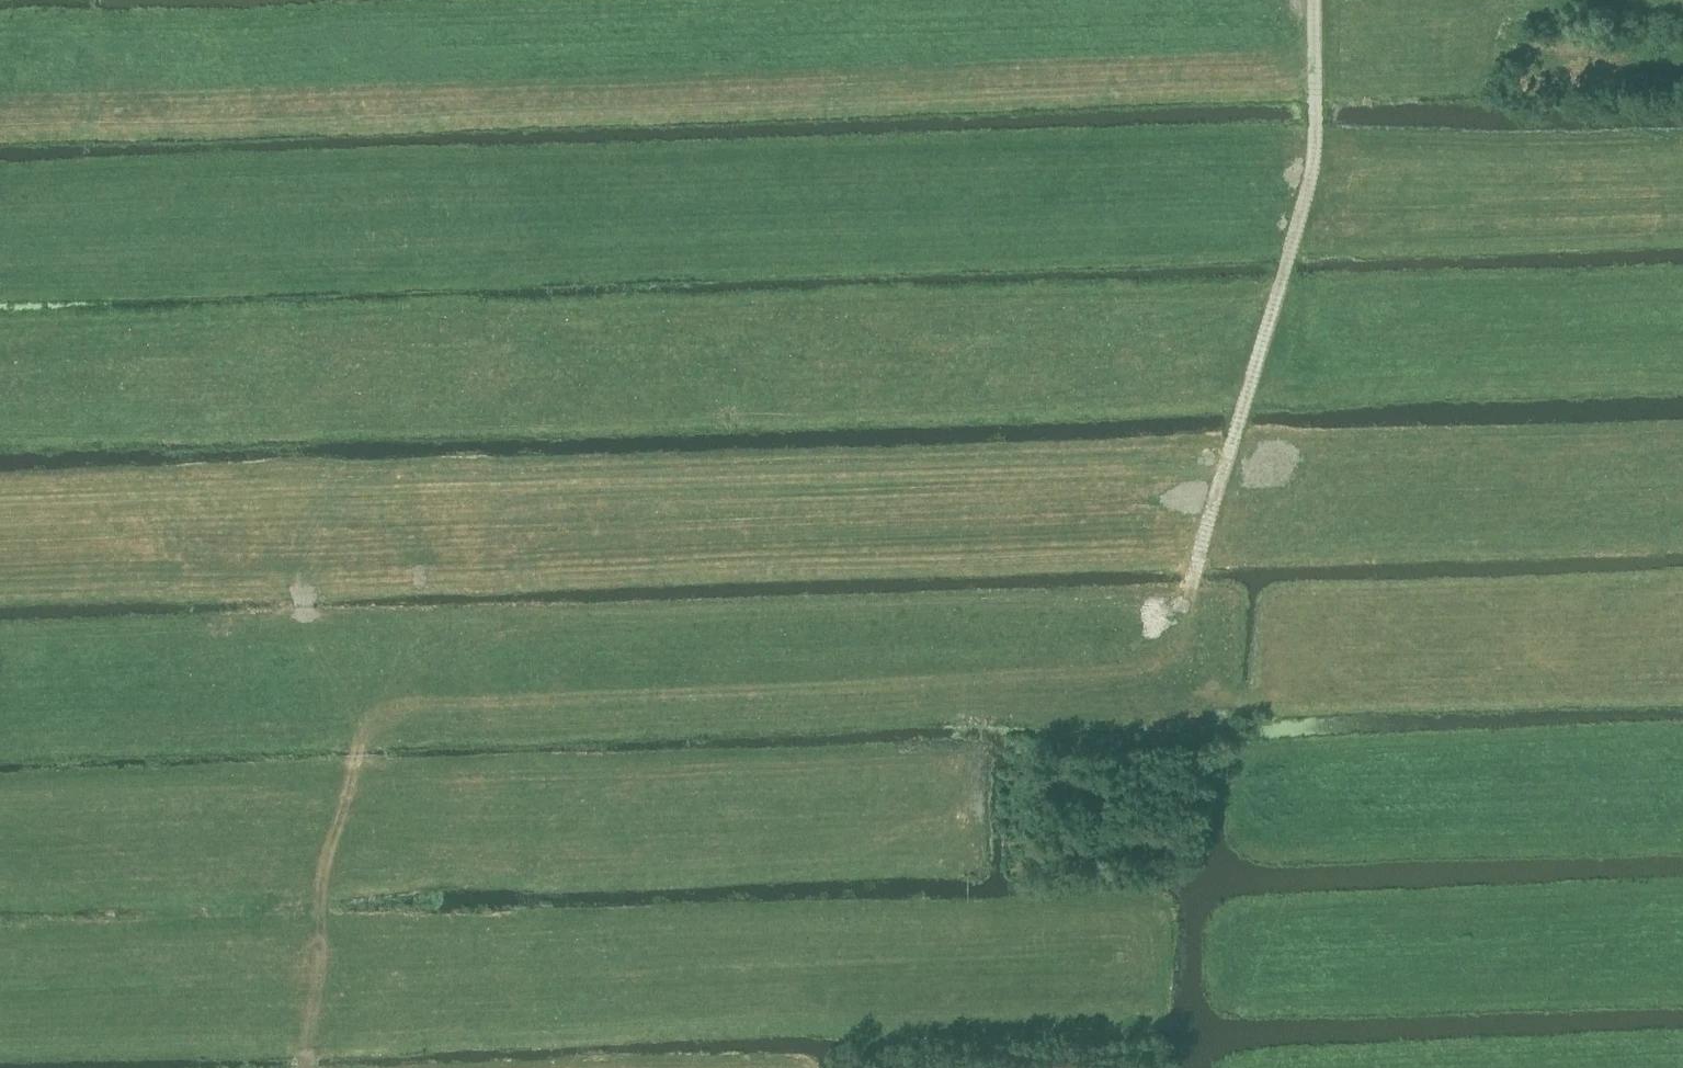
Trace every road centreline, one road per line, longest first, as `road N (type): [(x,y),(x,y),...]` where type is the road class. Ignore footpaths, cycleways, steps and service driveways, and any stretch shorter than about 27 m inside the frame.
road 1 (track): [(1316,0),(1315,167),(1201,552)]

